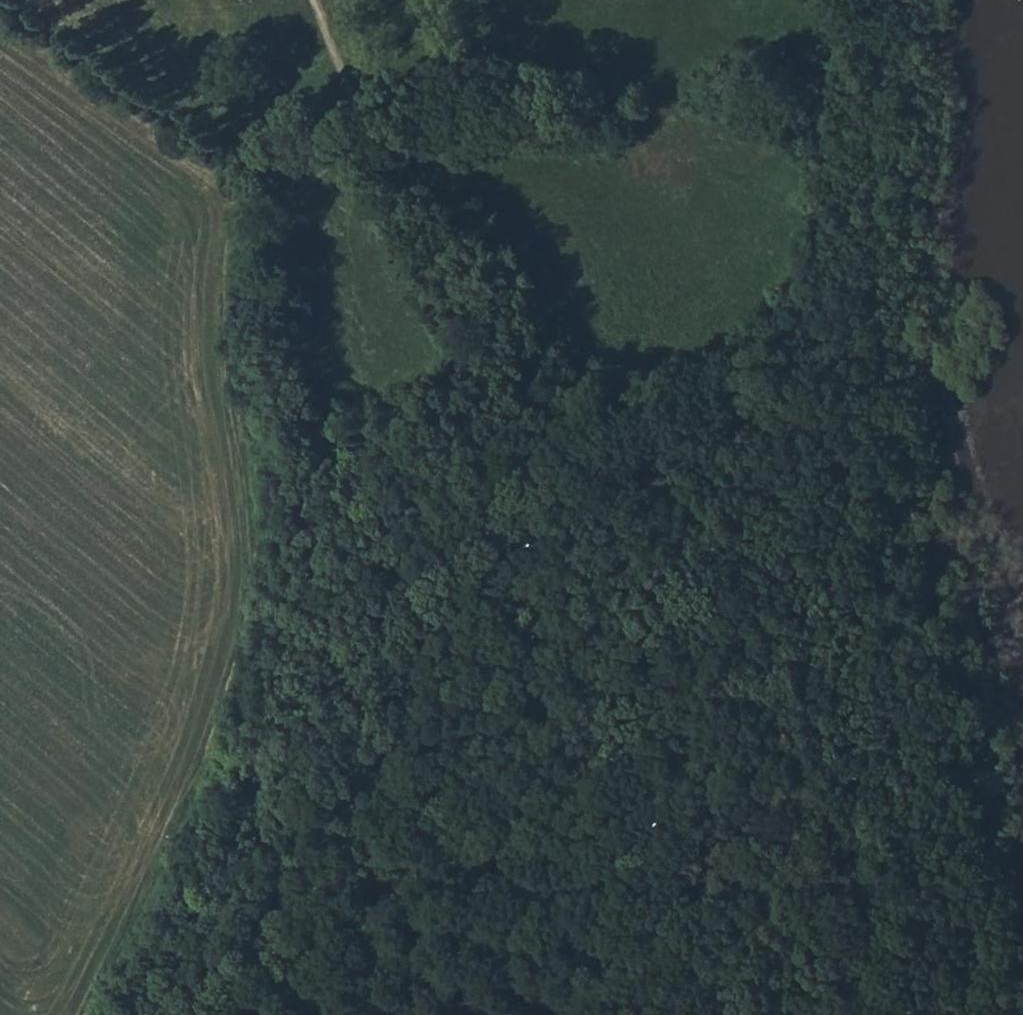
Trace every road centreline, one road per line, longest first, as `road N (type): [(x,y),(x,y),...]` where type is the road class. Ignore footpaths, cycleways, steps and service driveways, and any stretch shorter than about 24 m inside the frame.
road 1 (track): [(877,1014),(863,987),(840,763),(731,529),(342,0)]
road 2 (track): [(94,1014),(211,748),(269,520)]

